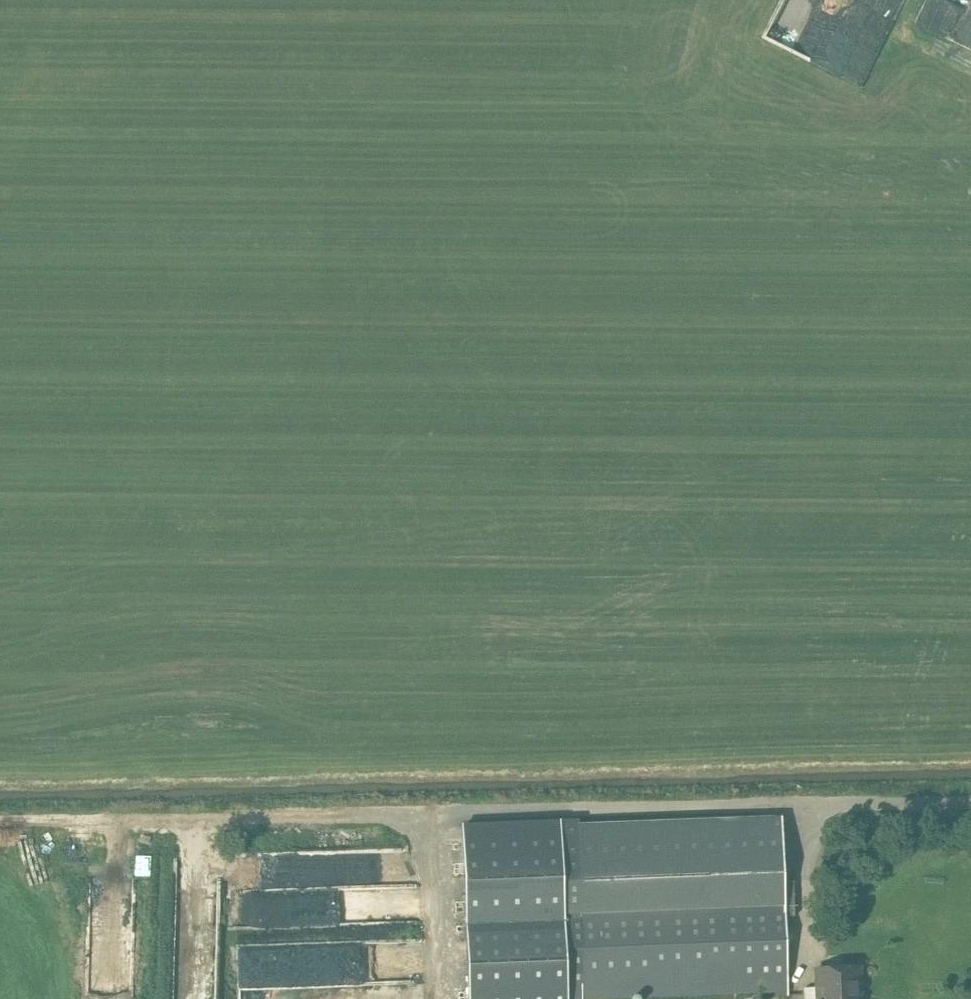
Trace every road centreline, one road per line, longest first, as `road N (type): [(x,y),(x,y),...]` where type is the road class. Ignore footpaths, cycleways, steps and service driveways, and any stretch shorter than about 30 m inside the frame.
road 1 (track): [(0,820),(196,823)]

